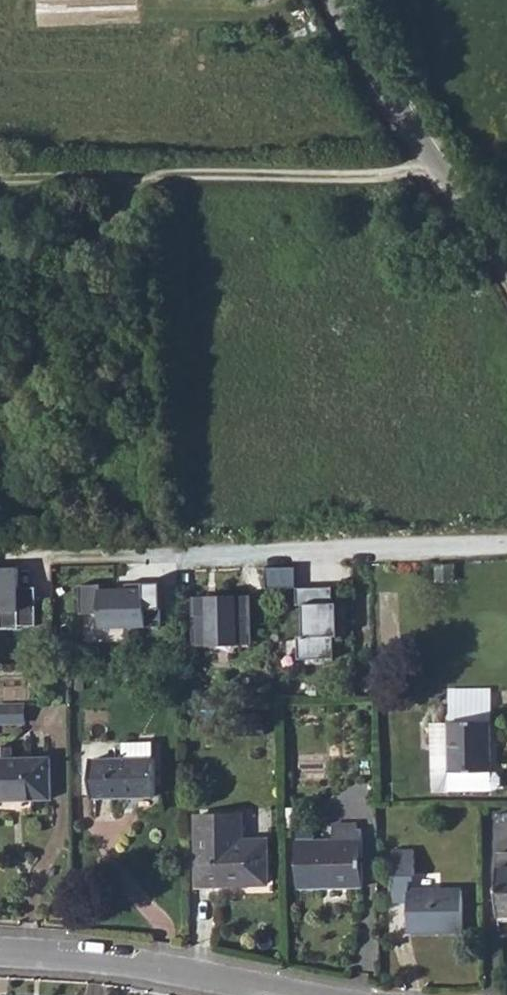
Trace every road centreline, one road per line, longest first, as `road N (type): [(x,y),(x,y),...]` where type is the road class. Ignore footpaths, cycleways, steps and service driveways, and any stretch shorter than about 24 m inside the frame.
road 1 (track): [(429,160),(344,181),(0,183)]
road 2 (tertiary): [(339,0),(506,281)]
road 3 (residential): [(0,953),(122,962),(287,994)]

